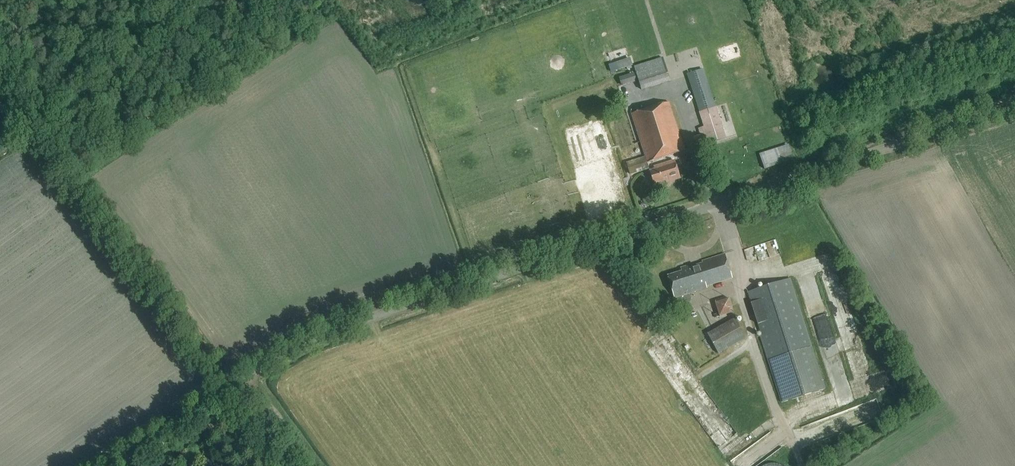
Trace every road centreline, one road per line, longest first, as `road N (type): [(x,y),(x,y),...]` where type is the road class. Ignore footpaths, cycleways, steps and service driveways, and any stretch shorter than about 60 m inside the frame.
road 1 (unclassified): [(117,465),(322,334),(1014,108)]

